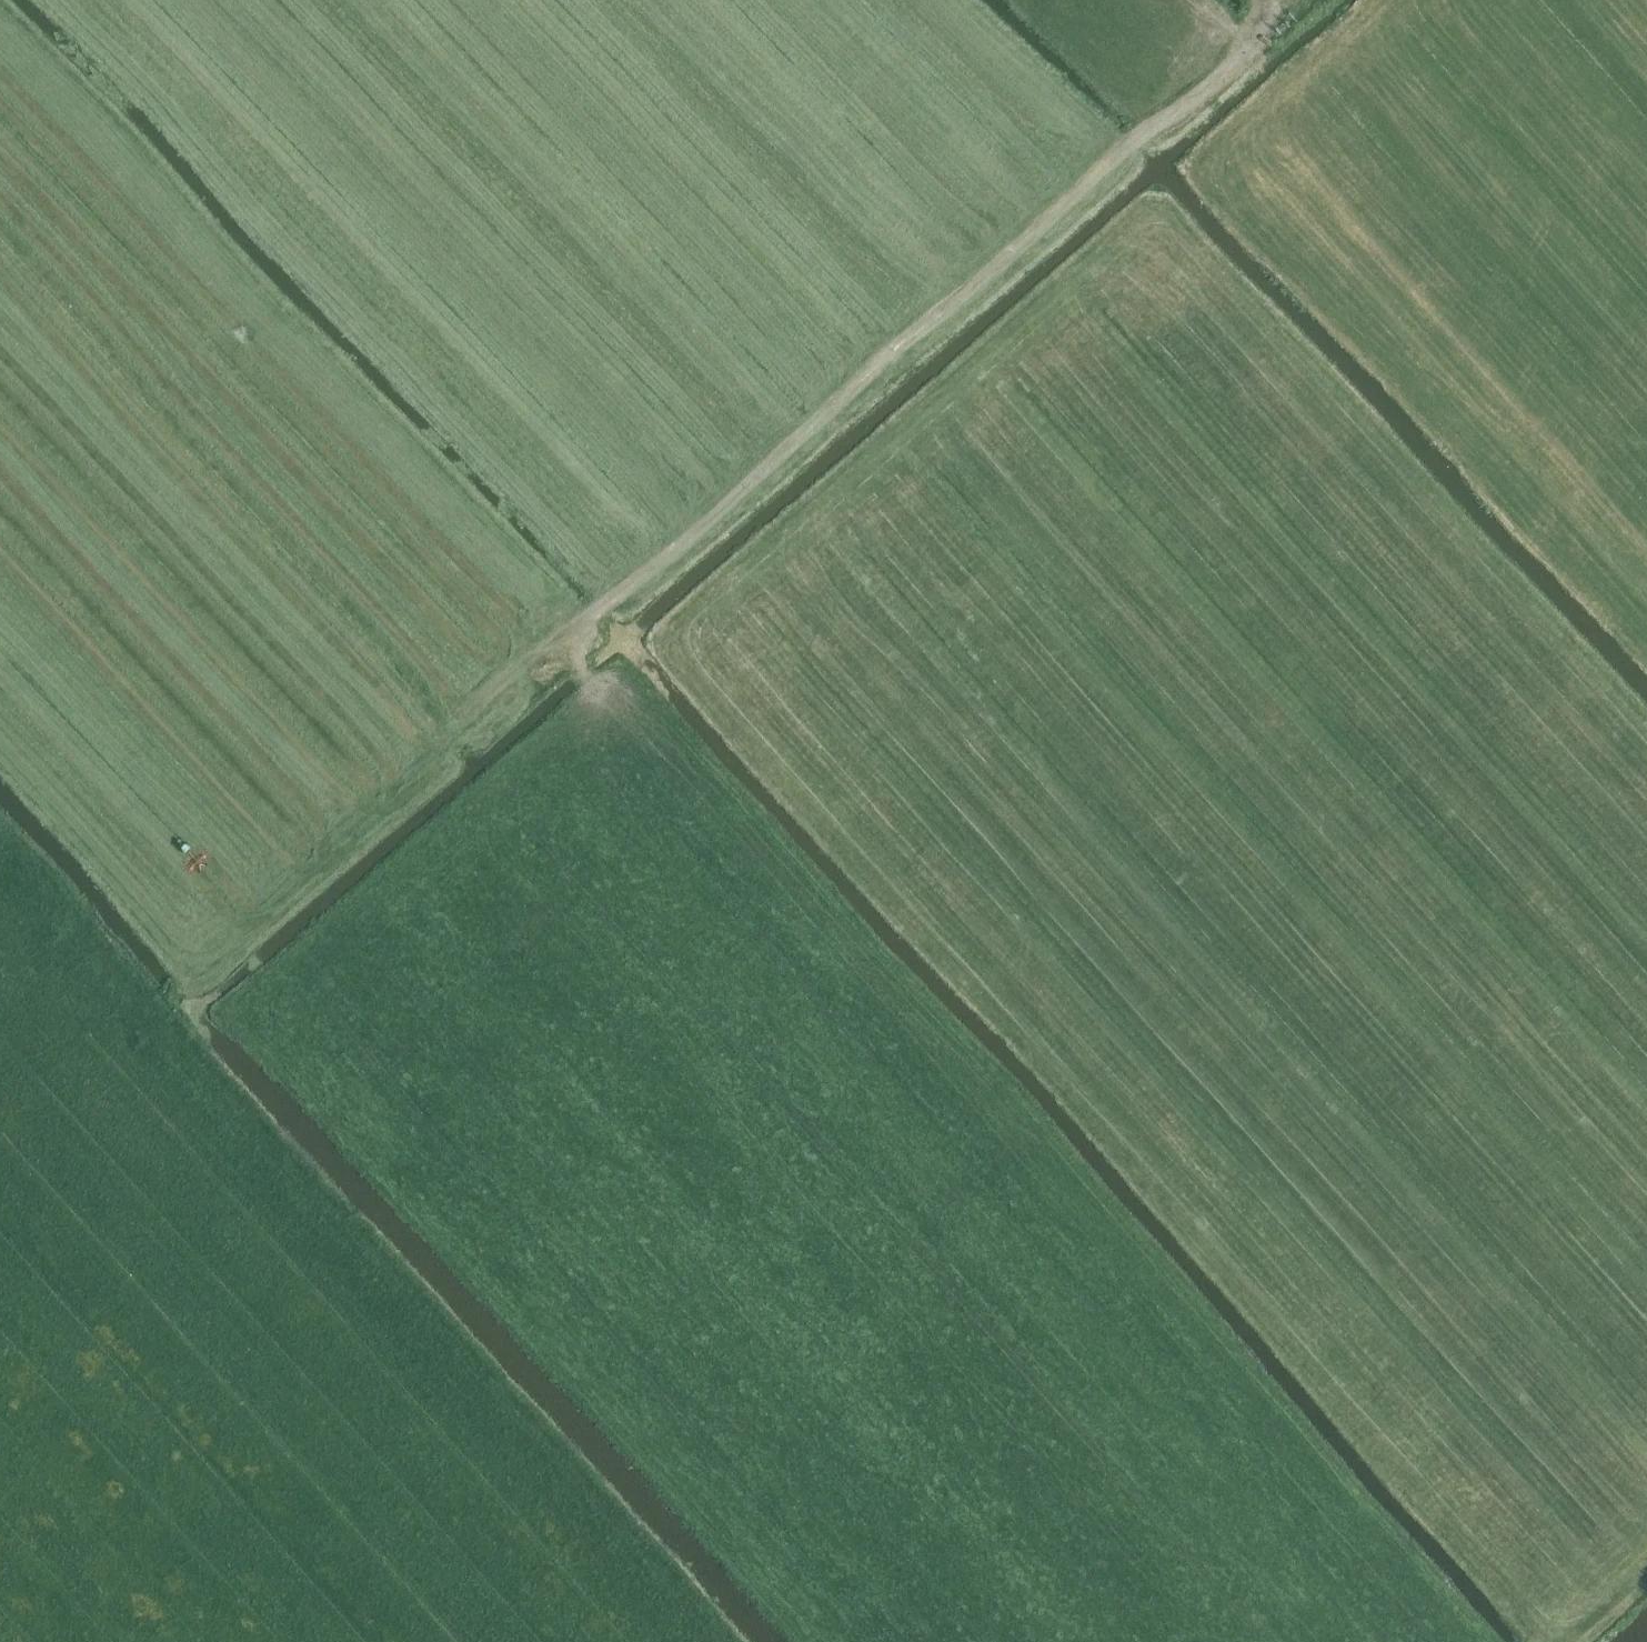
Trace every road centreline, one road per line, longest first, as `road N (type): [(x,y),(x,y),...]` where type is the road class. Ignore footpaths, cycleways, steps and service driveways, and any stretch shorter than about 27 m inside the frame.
road 1 (track): [(0,1097),(159,1013),(561,637),(596,691),(813,937)]
road 2 (track): [(561,637),(715,515),(1126,148),(1216,79),(1270,17),(1269,0)]

